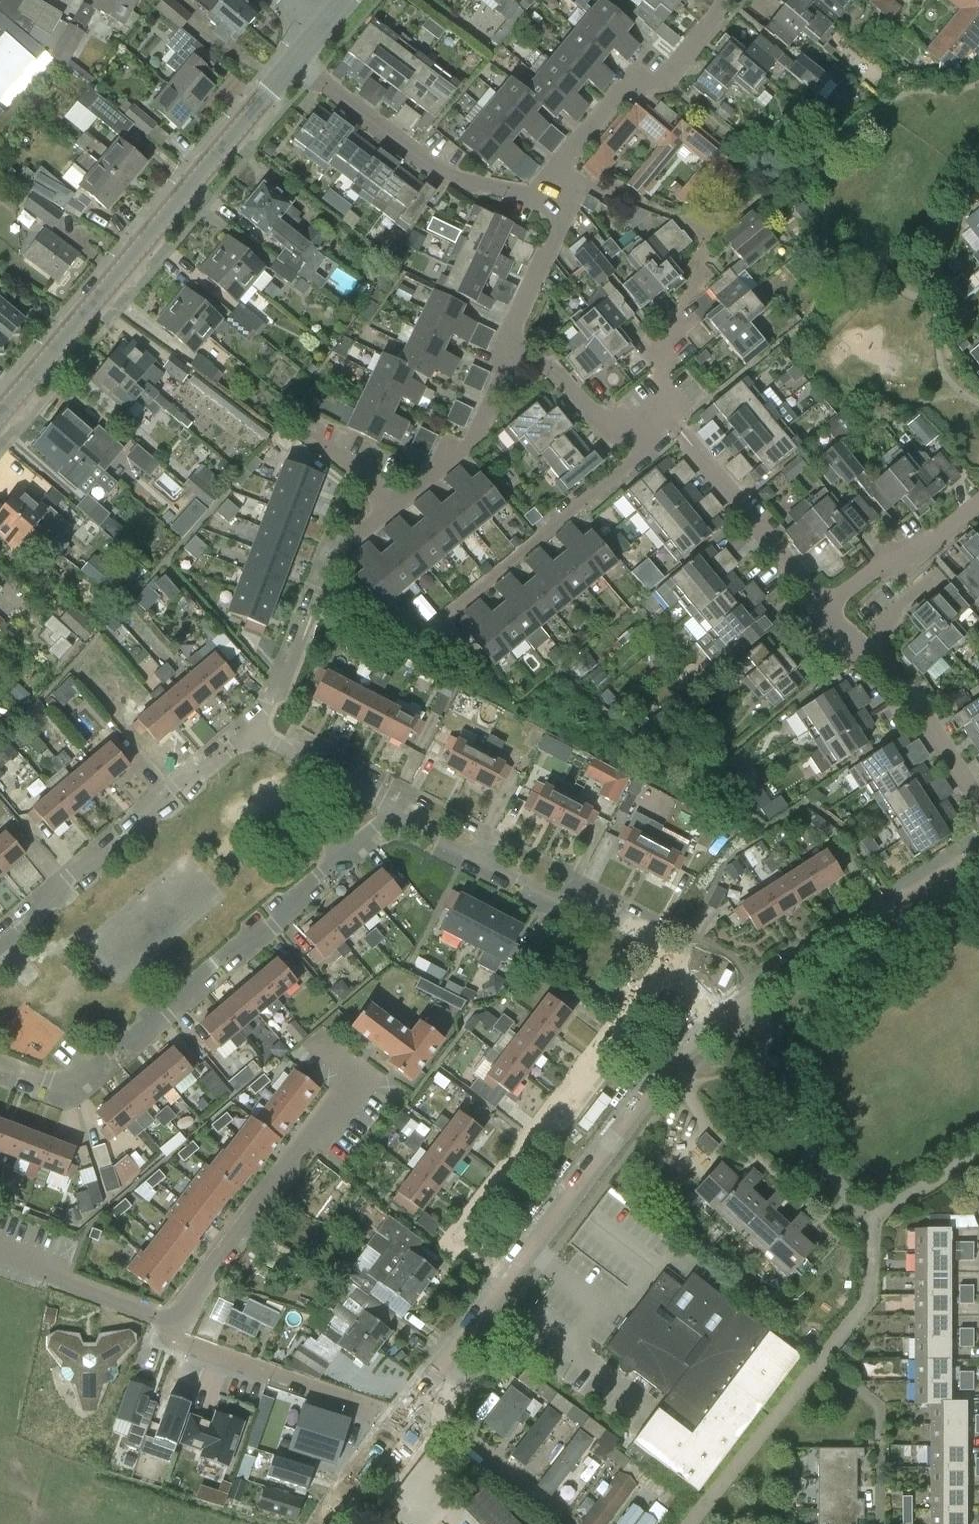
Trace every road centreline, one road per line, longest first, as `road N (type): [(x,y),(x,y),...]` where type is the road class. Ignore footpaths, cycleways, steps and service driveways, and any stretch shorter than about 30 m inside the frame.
road 1 (residential): [(0,1251),(176,1321),(205,1270),(359,1070)]
road 2 (residential): [(391,810),(301,888),(293,907),(147,1032),(126,1036),(76,1078),(54,1082),(0,1061)]
road 3 (residential): [(252,732),(286,676),(333,555),(473,439),(503,377),(505,353)]
road 4 (tertiary): [(0,414),(294,60)]
road 5 (residential): [(507,1279),(478,1256),(474,1230),(549,1116),(568,1107),(599,1066),(604,1045),(671,968)]
road 6 (residential): [(0,945),(39,913),(44,896),(143,824),(147,808),(252,732)]
road 7 (residential): [(507,1279),(661,1075),(715,1023)]
road 8 (residential): [(671,968),(649,939),(391,810)]
road 9 (residential): [(715,1023),(978,850)]
road 10 (residential): [(411,644),(637,456)]
road 11 (residential): [(717,0),(658,77),(620,86),(530,195)]
road 12 (residential): [(530,195),(449,175),(294,60)]
road 13 (residential): [(978,799),(888,660),(850,644),(820,610)]
road 14 (residential): [(820,610),(675,424)]
road 15 (residential): [(181,1344),(356,1406),(392,1429)]
road 16 (residential): [(820,610),(978,498)]
road 17 (residential): [(392,1429),(507,1279)]
road 18 (residential): [(505,353),(510,322),(555,223),(549,203),(530,195)]
road 19 (residential): [(637,456),(553,367),(505,353)]
road 20 (residential): [(252,732),(391,810)]

